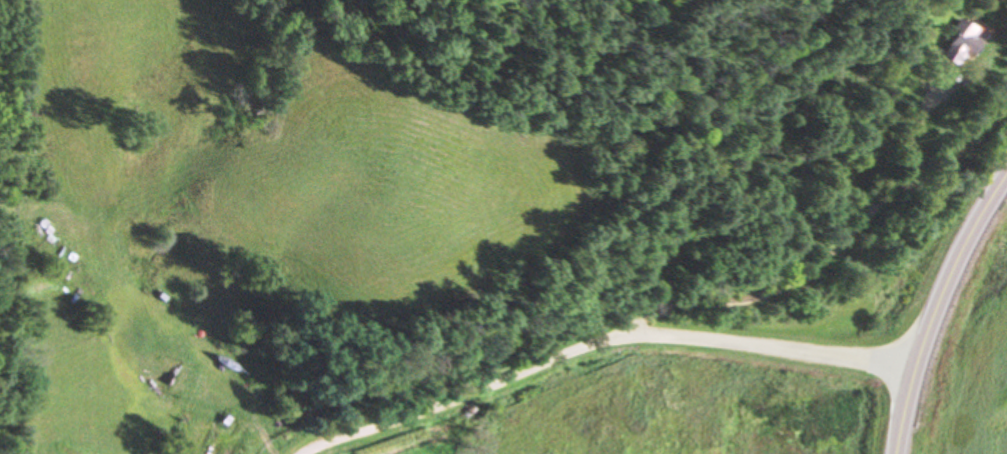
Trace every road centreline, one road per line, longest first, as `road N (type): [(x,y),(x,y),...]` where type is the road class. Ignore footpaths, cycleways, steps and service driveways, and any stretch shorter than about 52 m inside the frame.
road 1 (residential): [(293,453),(586,335),(642,323),(918,354)]
road 2 (primary): [(895,453),(918,354),(944,287),(1006,174)]

